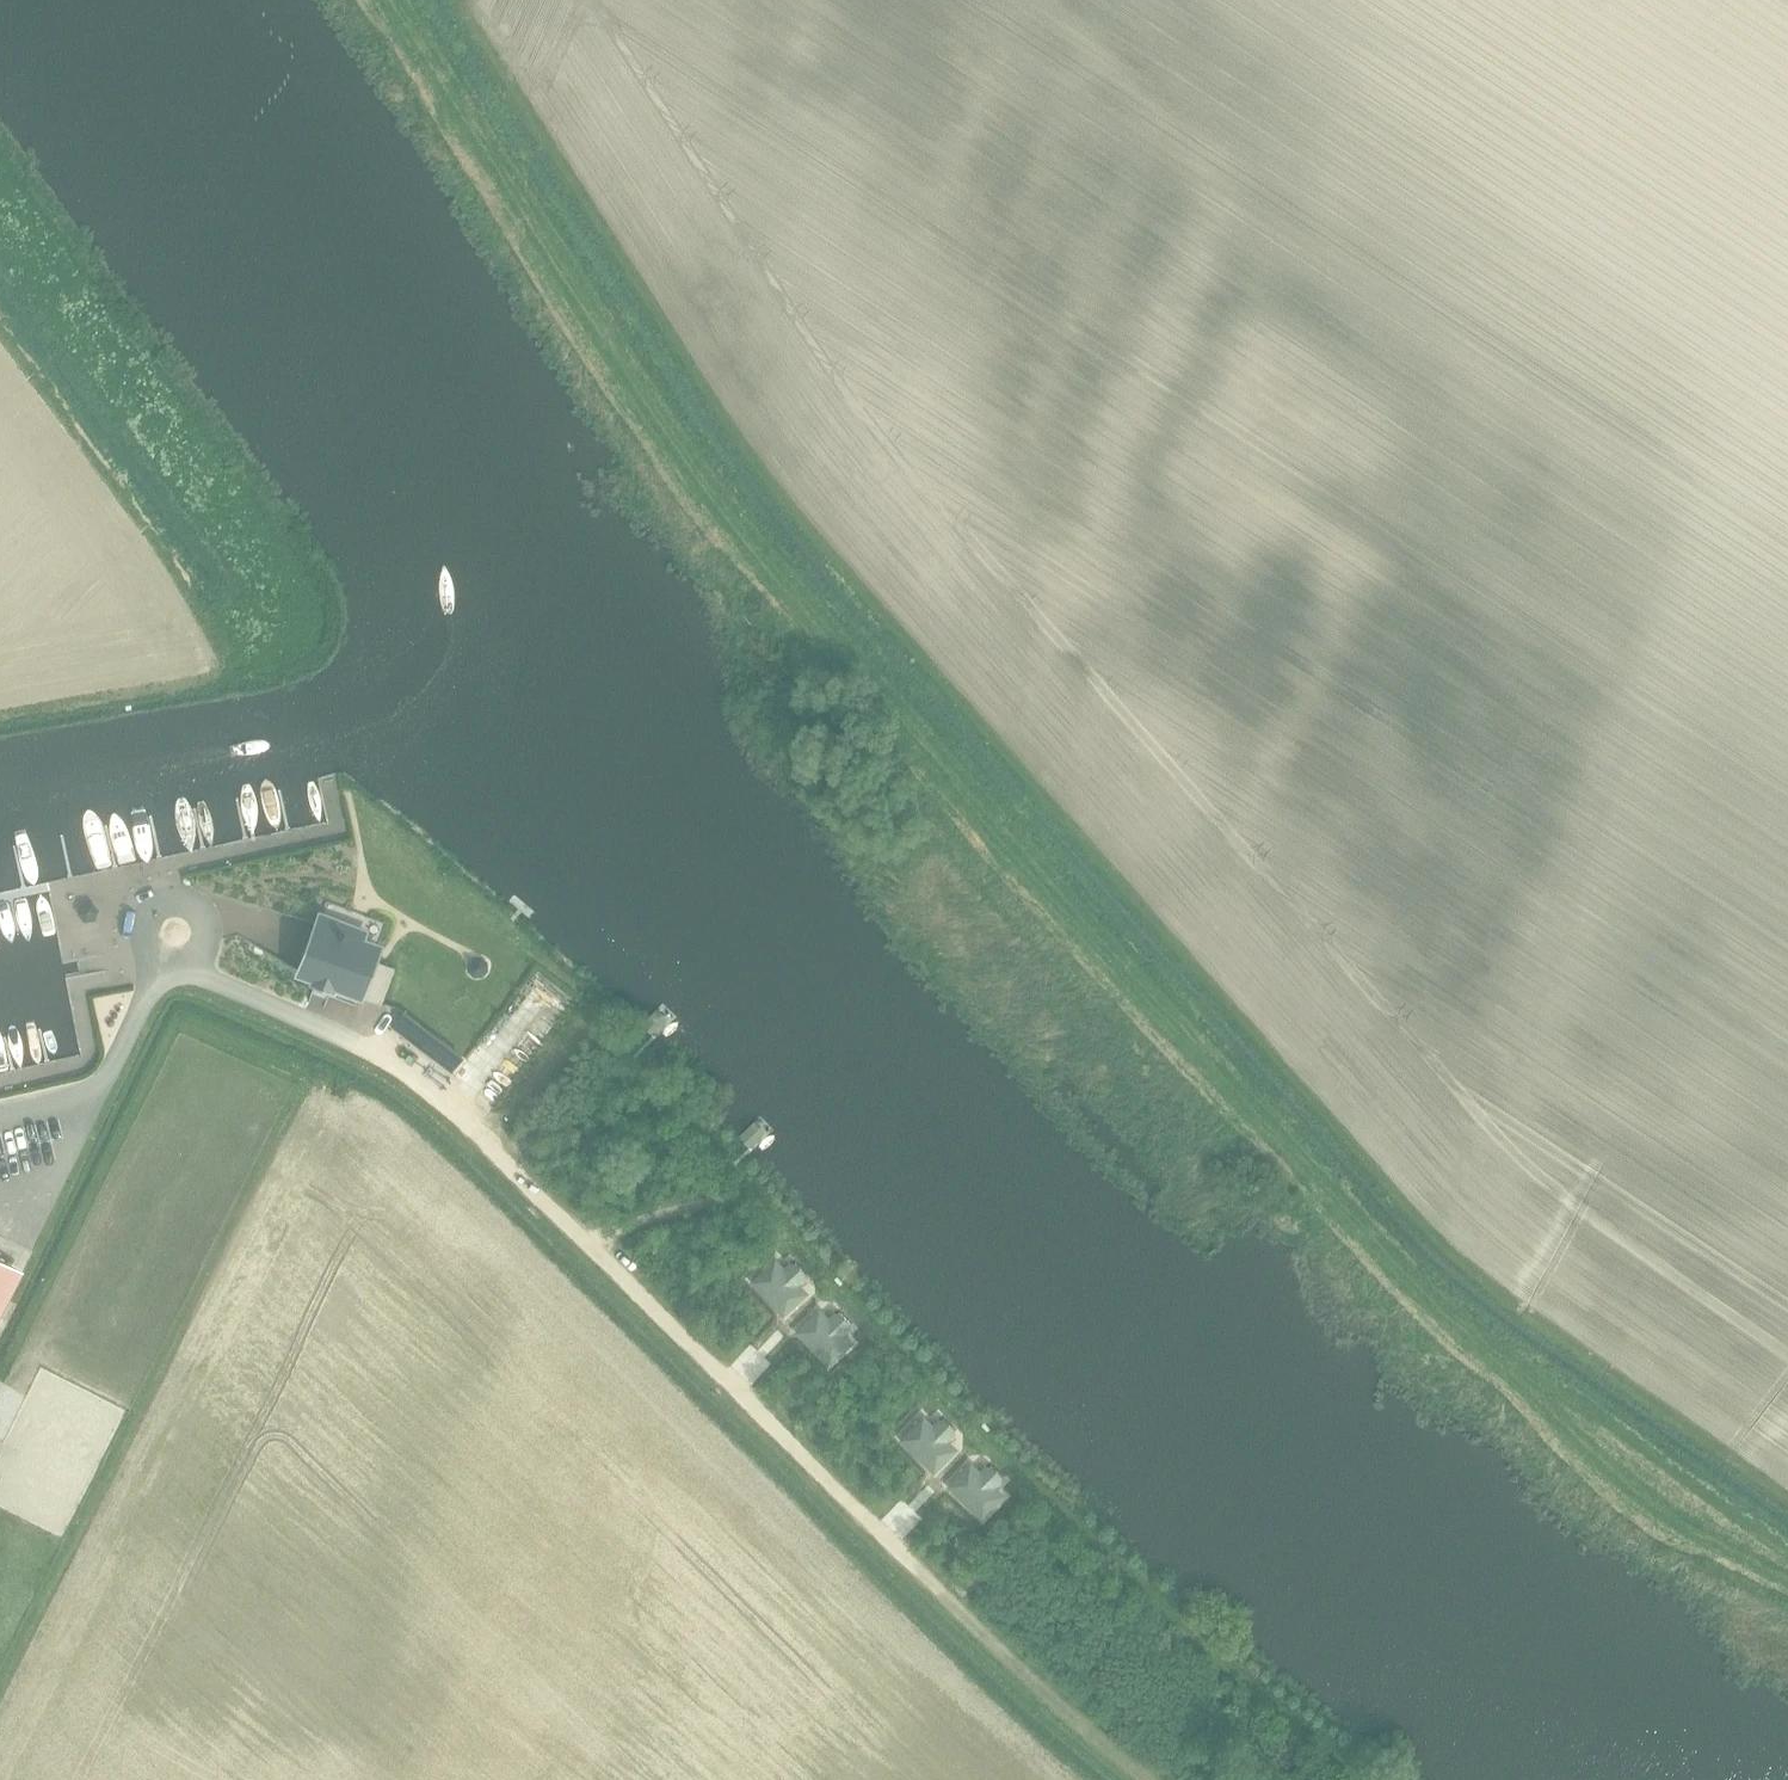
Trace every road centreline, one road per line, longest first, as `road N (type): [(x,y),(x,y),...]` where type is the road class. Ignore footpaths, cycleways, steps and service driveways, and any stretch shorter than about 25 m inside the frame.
road 1 (track): [(1138,1779),(428,1091),(373,1053),(220,984),(197,966)]
road 2 (unclassified): [(160,966),(97,1091),(0,1116)]
road 3 (track): [(591,1248),(641,1219),(763,1182)]
road 4 (unclassified): [(160,966),(141,938),(146,915),(164,900),(187,898),(208,911),(213,947)]

